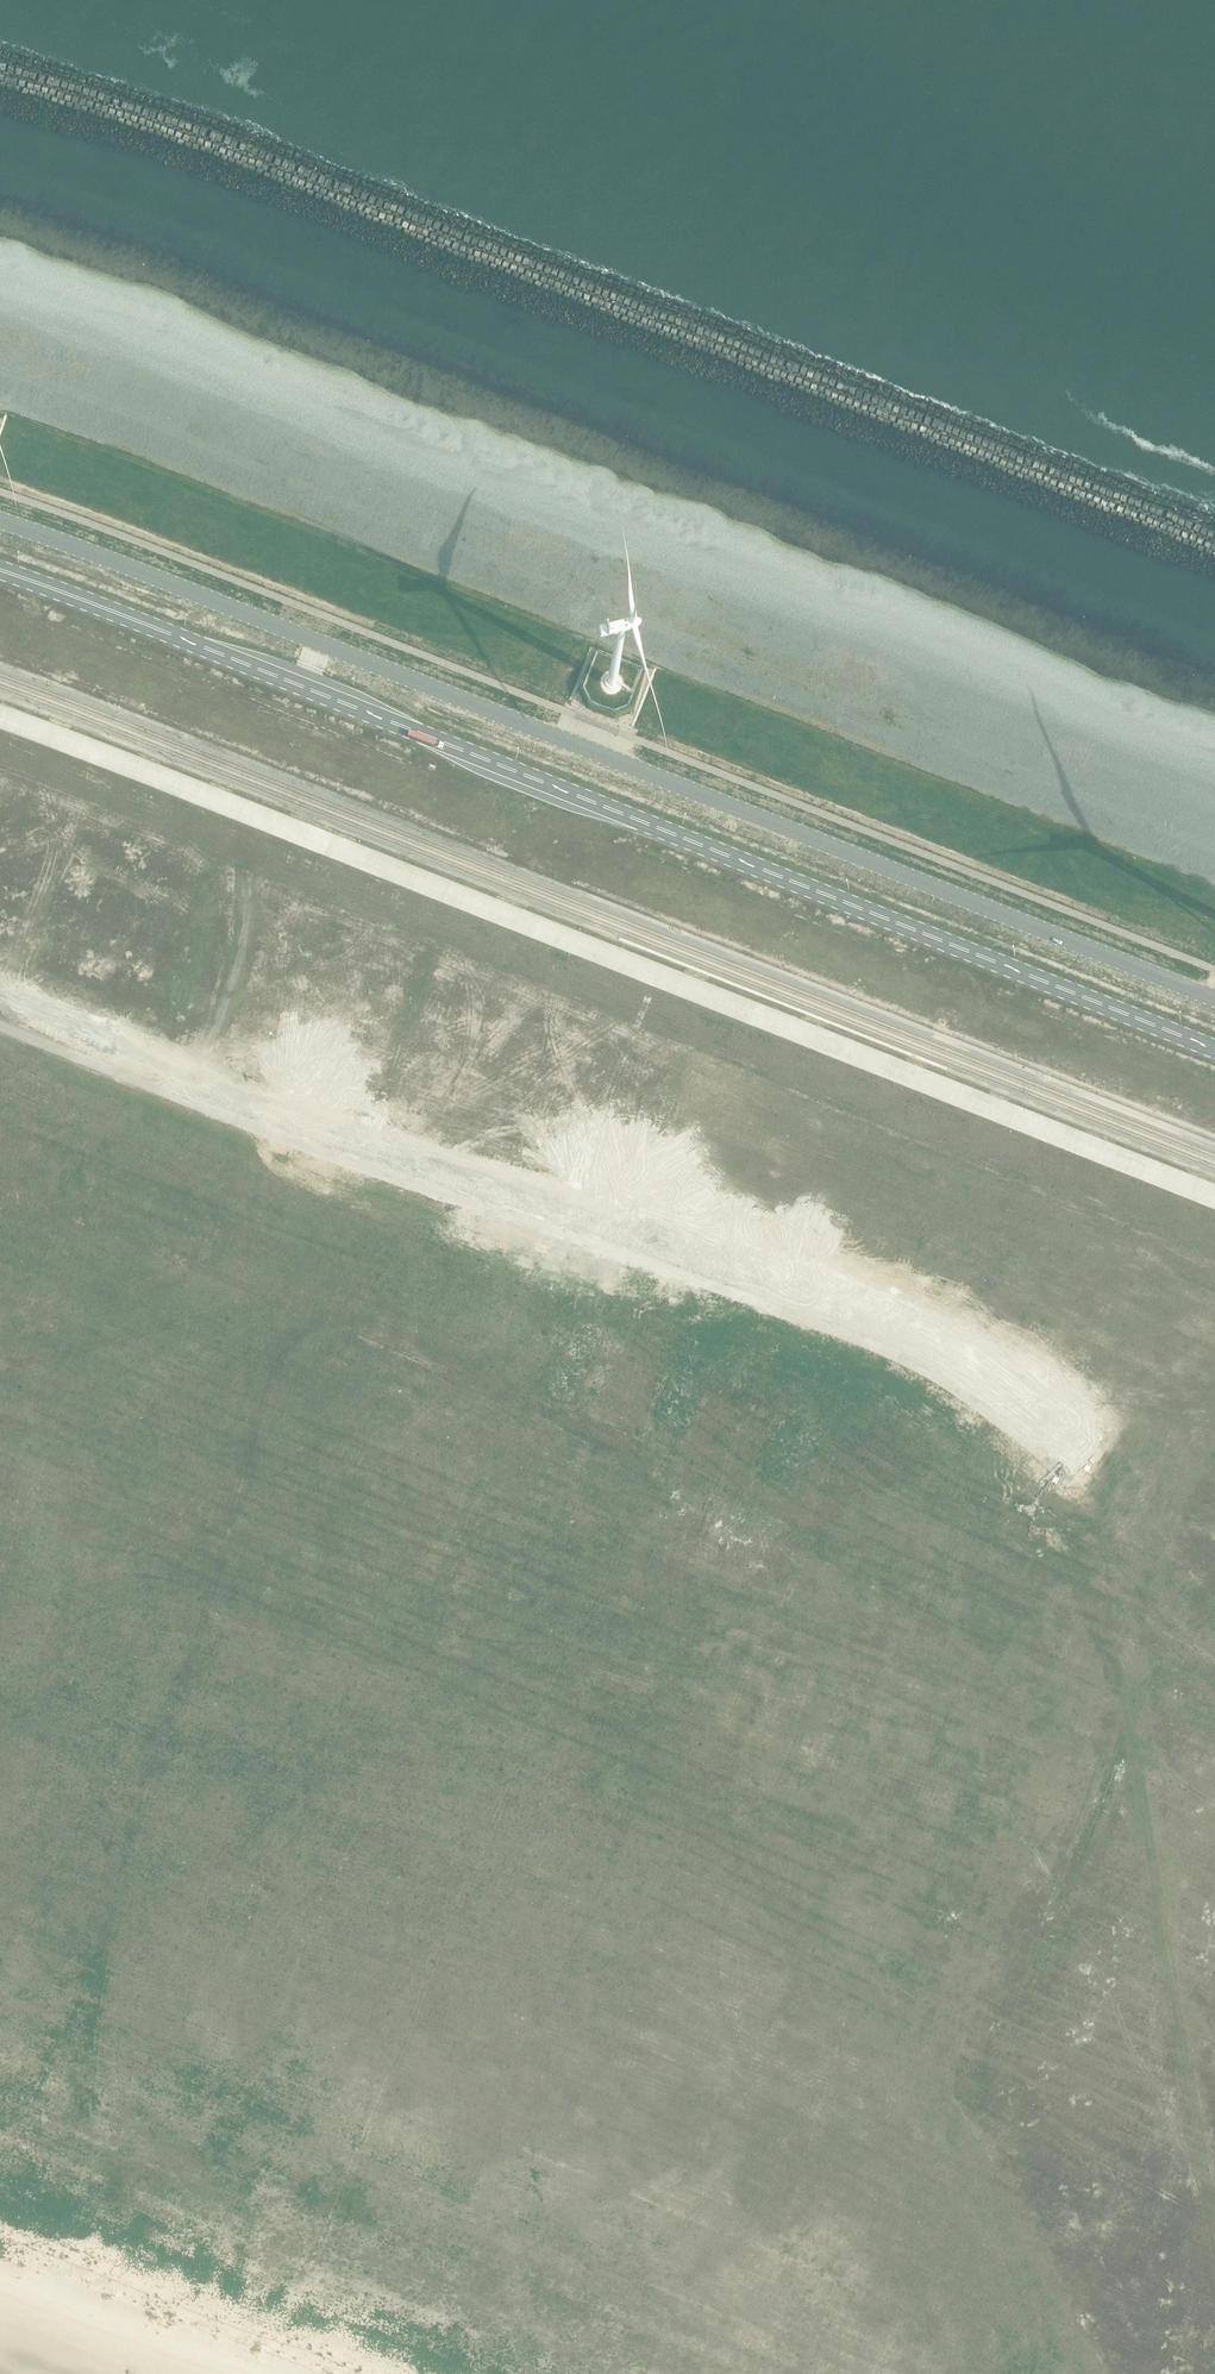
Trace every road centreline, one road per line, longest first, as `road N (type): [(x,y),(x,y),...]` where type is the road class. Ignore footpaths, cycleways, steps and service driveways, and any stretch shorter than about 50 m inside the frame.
road 1 (secondary): [(1214,1049),(0,570)]
road 2 (unclassified): [(1214,996),(0,518)]
road 3 (track): [(1054,1467),(972,1400),(859,1339),(330,1155),(0,1025)]

